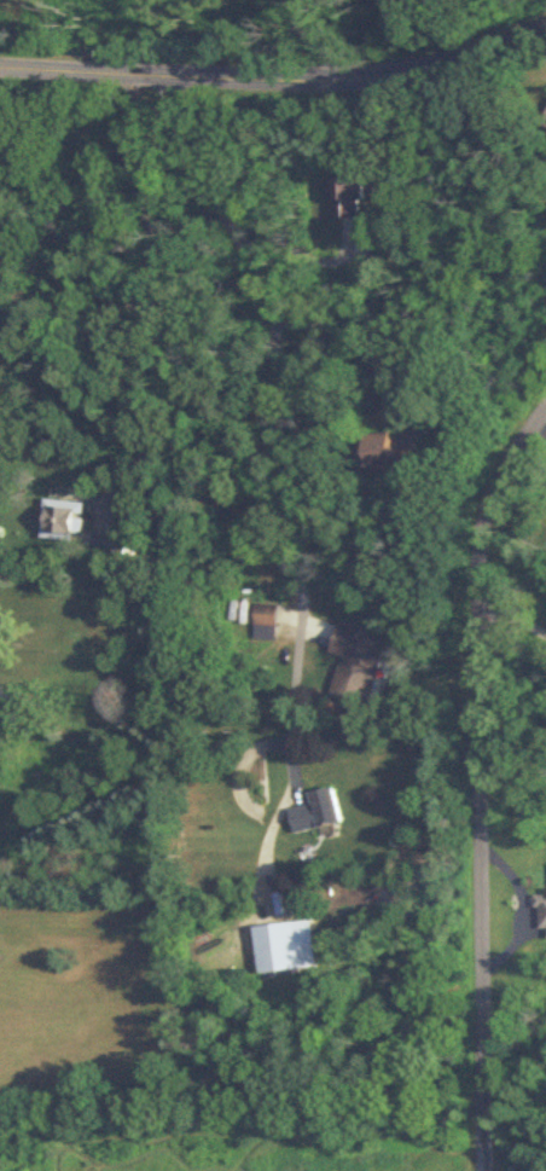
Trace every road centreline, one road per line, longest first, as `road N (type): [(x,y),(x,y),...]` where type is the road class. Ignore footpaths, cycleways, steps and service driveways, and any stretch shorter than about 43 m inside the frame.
road 1 (residential): [(545,404),(504,454),(471,544),(490,1170)]
road 2 (residential): [(162,74),(165,105),(204,191),(271,307),(266,435),(297,630)]
road 3 (residential): [(0,69),(352,79),(470,58),(545,29)]

